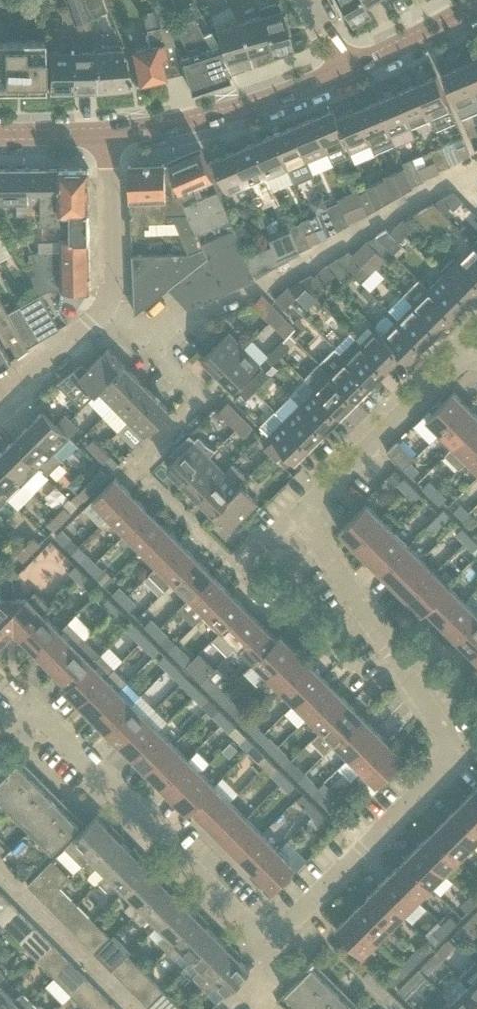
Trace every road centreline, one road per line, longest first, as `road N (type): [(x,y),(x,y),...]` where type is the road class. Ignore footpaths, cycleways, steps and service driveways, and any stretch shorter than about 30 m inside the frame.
road 1 (residential): [(265,936),(290,922),(456,756),(303,514)]
road 2 (residential): [(0,733),(28,706),(265,936)]
road 3 (tertiary): [(105,136),(219,116),(347,70)]
road 4 (residential): [(303,514),(476,340)]
road 5 (residential): [(108,307),(204,403),(136,471)]
road 6 (residential): [(0,873),(137,1008)]
road 7 (residential): [(108,307),(105,136)]
road 8 (tertiary): [(347,70),(476,4)]
road 9 (residential): [(0,392),(108,307)]

